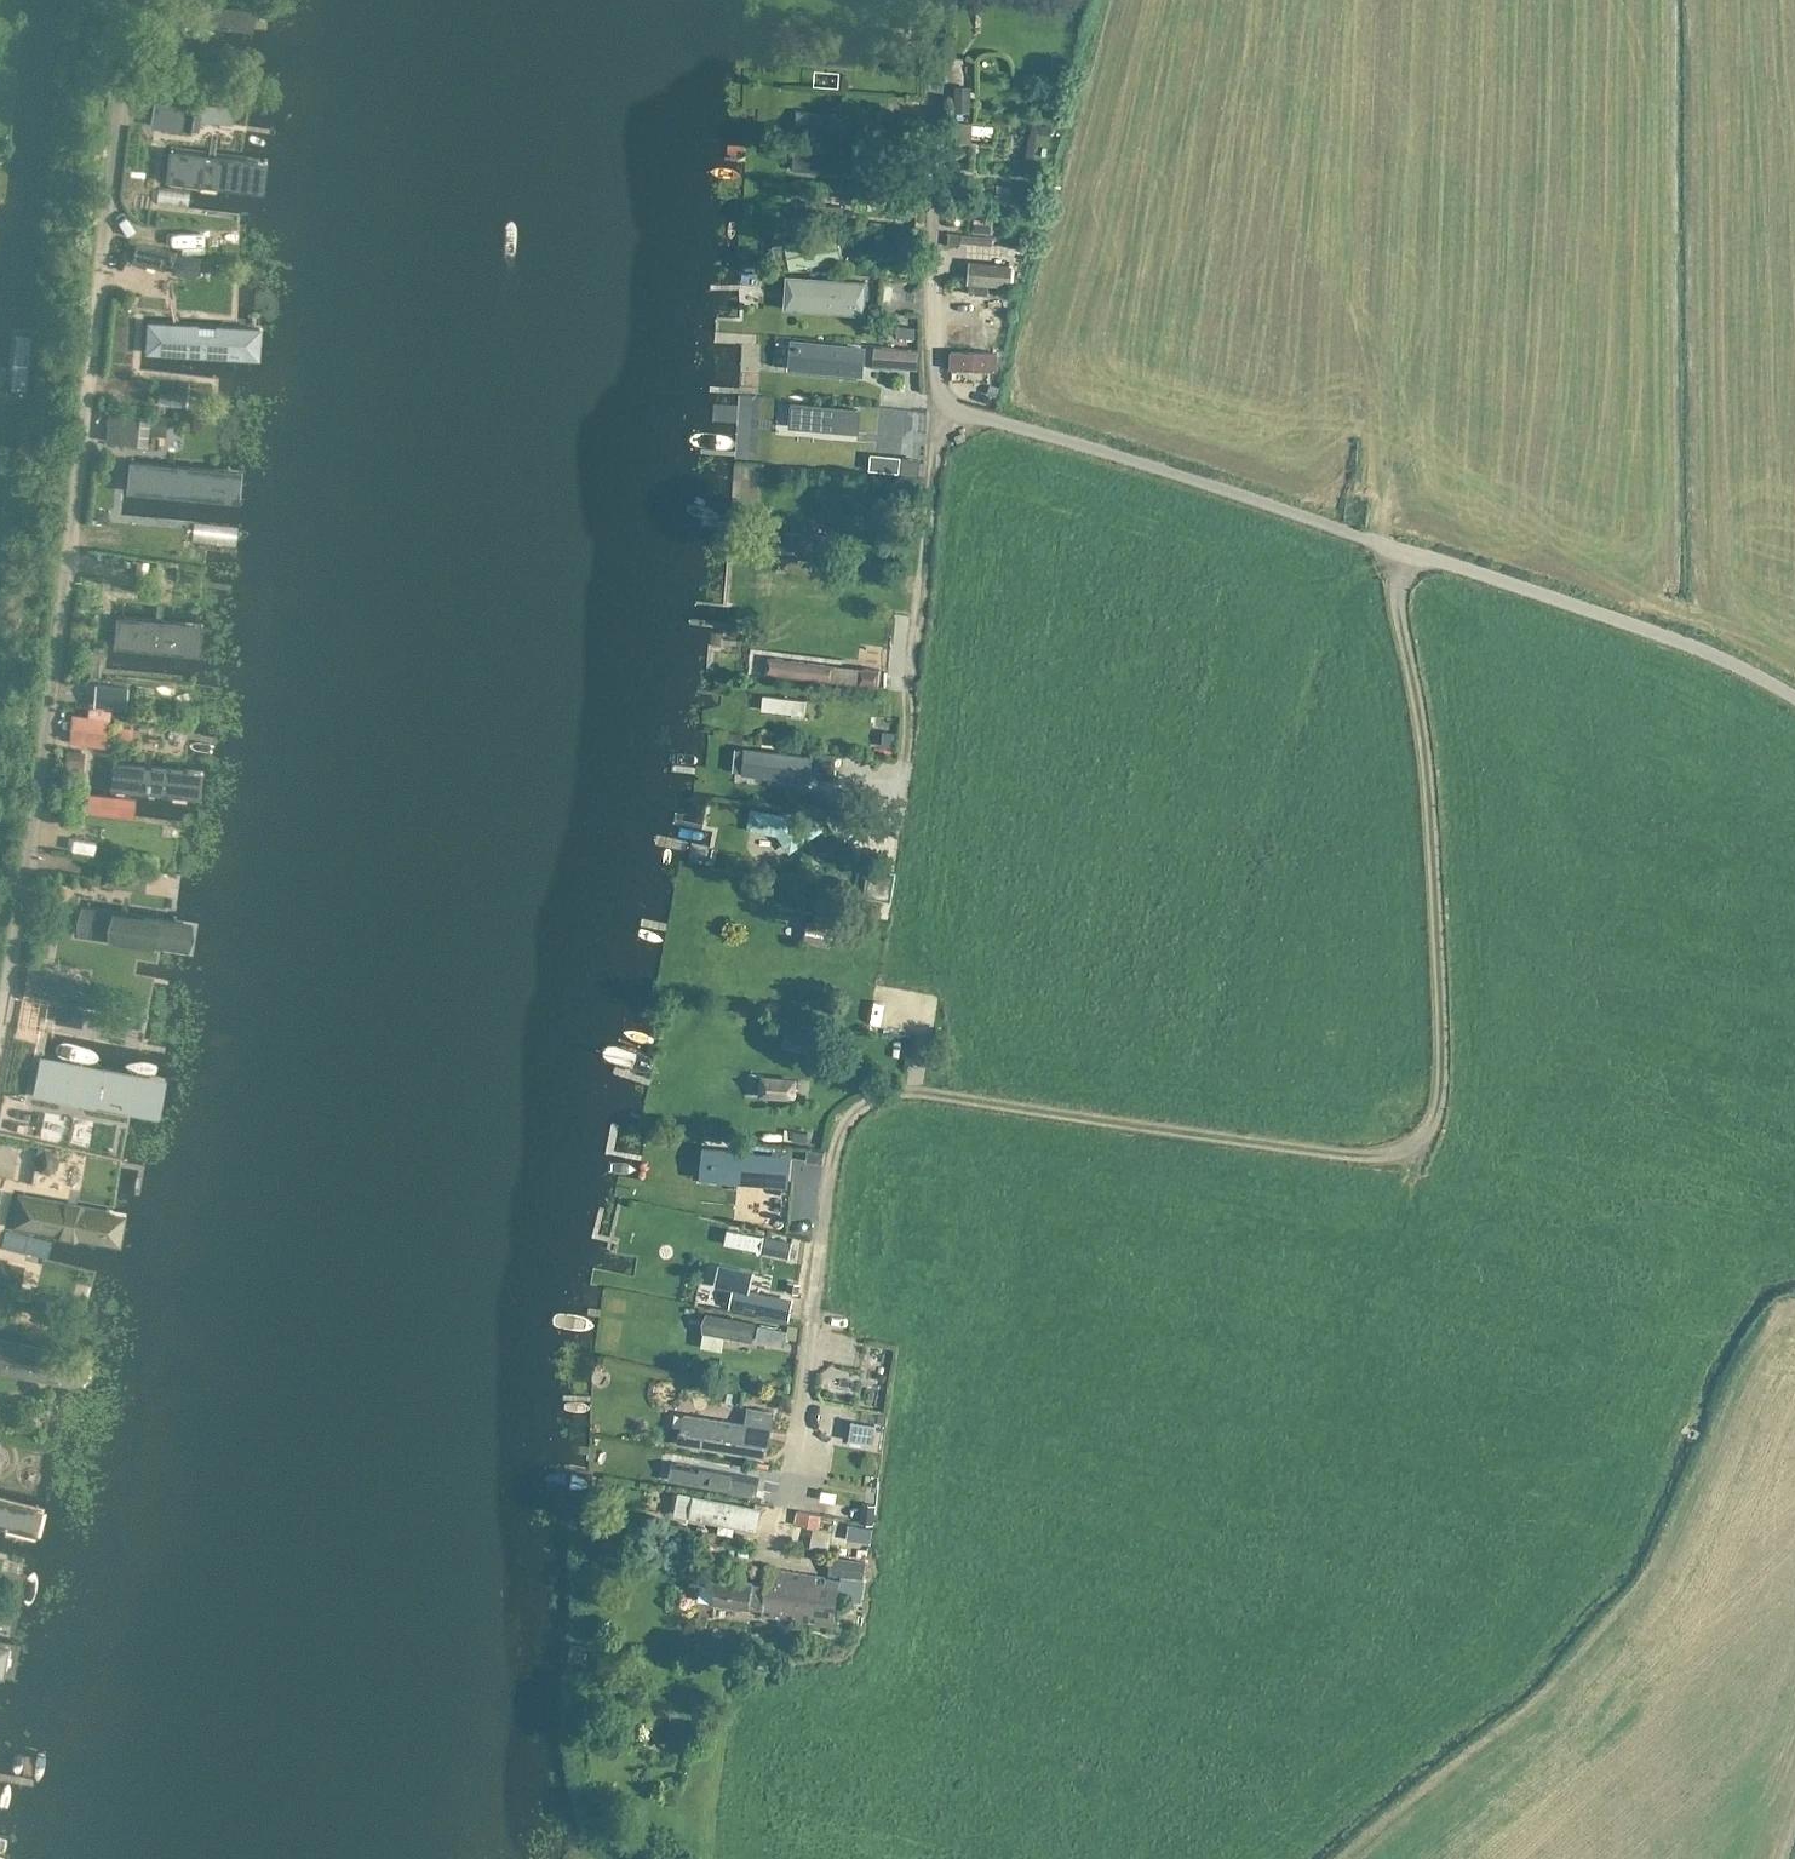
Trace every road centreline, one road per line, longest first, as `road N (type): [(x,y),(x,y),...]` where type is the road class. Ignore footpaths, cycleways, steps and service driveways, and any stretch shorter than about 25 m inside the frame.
road 1 (track): [(1403,550),(1397,608),(1422,732),(1442,1053),(1438,1109),(1426,1138),(1385,1157),(923,1090),(864,1100),(848,1115),(829,1158),(774,1542)]
road 2 (track): [(930,0),(936,397),(1658,634),(1794,698)]
road 3 (unclassified): [(0,1000),(44,746),(128,0)]
road 4 (track): [(936,397),(892,828)]

